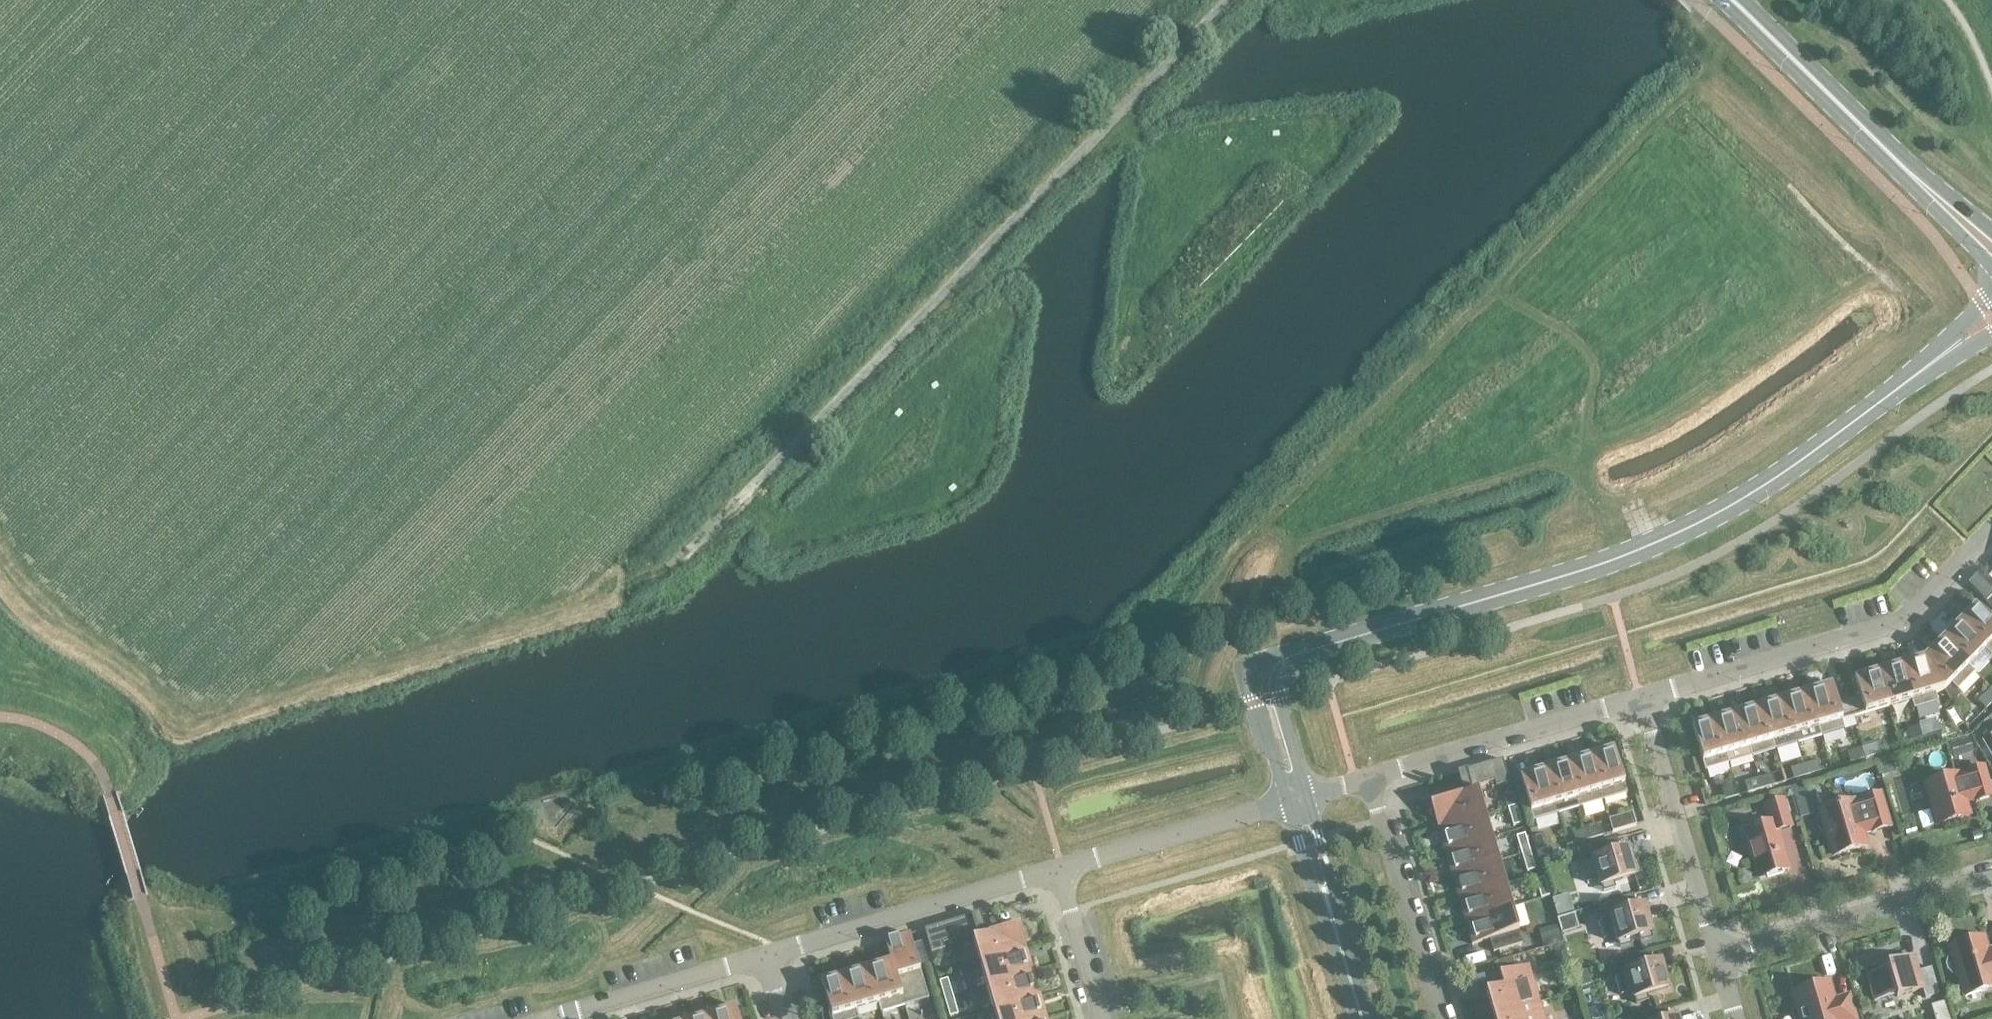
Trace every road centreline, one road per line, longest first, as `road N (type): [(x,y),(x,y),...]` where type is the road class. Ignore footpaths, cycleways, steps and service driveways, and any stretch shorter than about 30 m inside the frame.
road 1 (track): [(1221,0),(661,573)]
road 2 (tertiary): [(1277,665),(1658,544),(1717,515),(1942,356)]
road 3 (residential): [(1645,704),(1900,630),(1991,543)]
road 4 (tertiary): [(1721,0),(1991,274)]
road 5 (tertiary): [(1991,235),(1747,0)]
road 6 (residential): [(1062,873),(763,960)]
road 7 (residential): [(1373,783),(1645,704)]
road 8 (residential): [(1724,959),(1991,881)]
road 9 (residential): [(1724,959),(1645,704)]
road 10 (residential): [(1442,1018),(1373,783)]
road 11 (residential): [(1289,807),(1062,873)]
road 12 (residential): [(763,960),(558,1018)]
road 13 (tertiary): [(1277,665),(1255,684),(1289,807)]
road 14 (residential): [(1062,873),(1105,1018)]
road 15 (tertiary): [(1309,801),(1275,683),(1277,665)]

